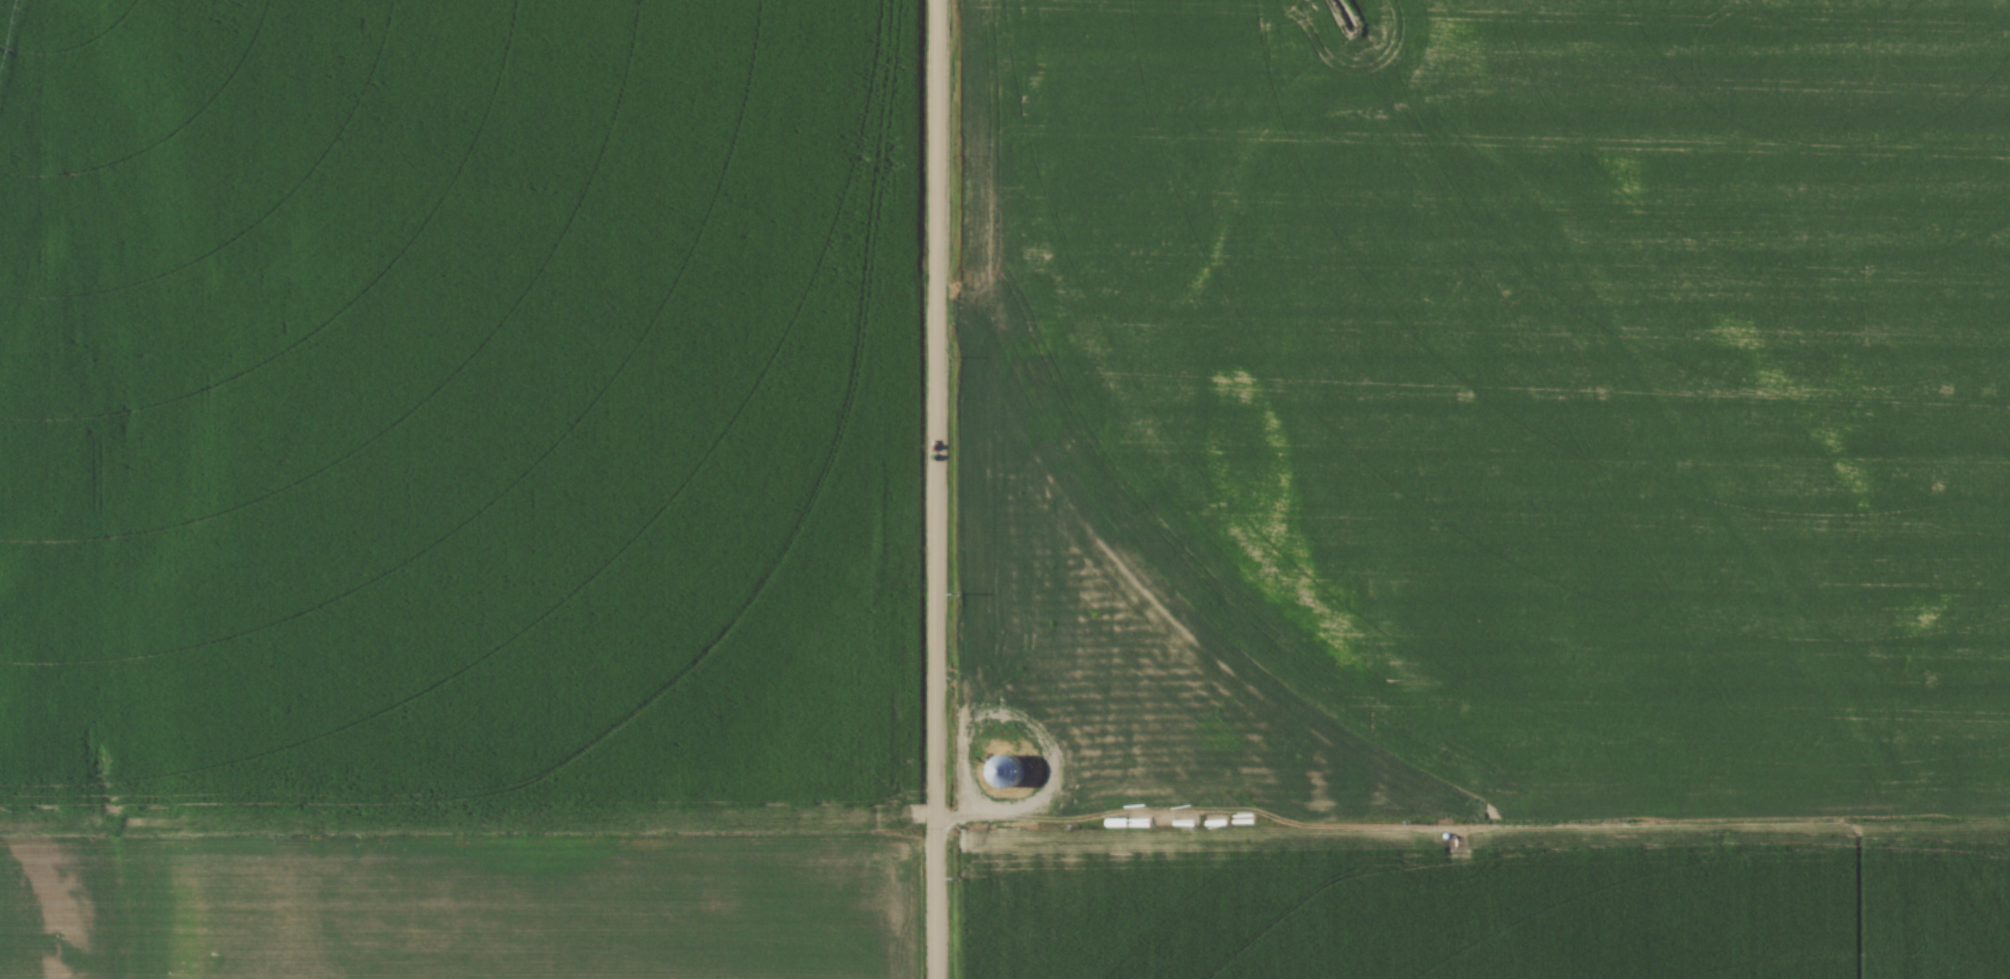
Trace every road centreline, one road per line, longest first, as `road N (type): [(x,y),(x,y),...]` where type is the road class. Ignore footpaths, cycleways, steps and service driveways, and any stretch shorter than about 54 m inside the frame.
road 1 (track): [(936,837),(980,856),(1030,860),(1931,846),(1957,860),(2009,961)]
road 2 (residential): [(936,978),(935,0)]
road 3 (track): [(1994,978),(1941,883),(1910,851),(1853,817),(1810,822)]

